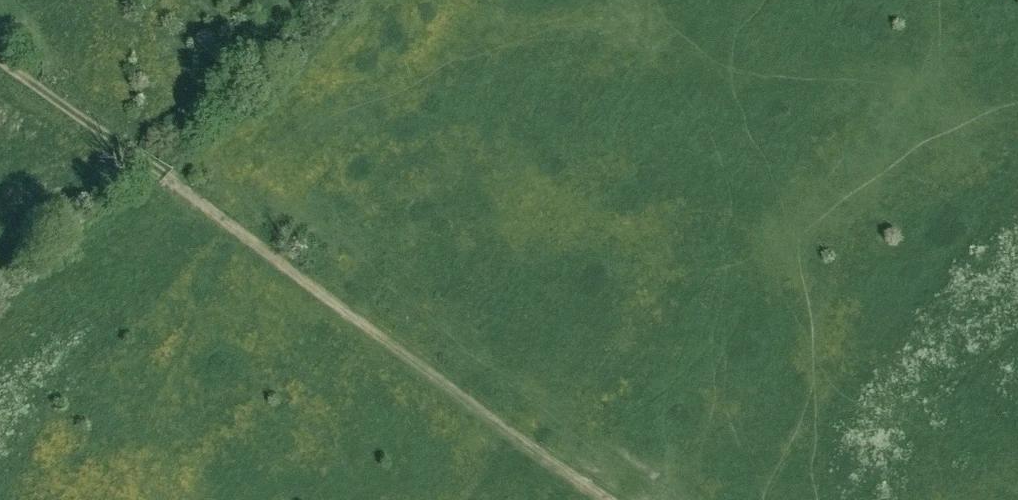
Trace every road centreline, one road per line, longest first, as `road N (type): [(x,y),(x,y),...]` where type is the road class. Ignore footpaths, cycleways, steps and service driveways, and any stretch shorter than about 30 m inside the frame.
road 1 (track): [(0,57),(159,171)]

